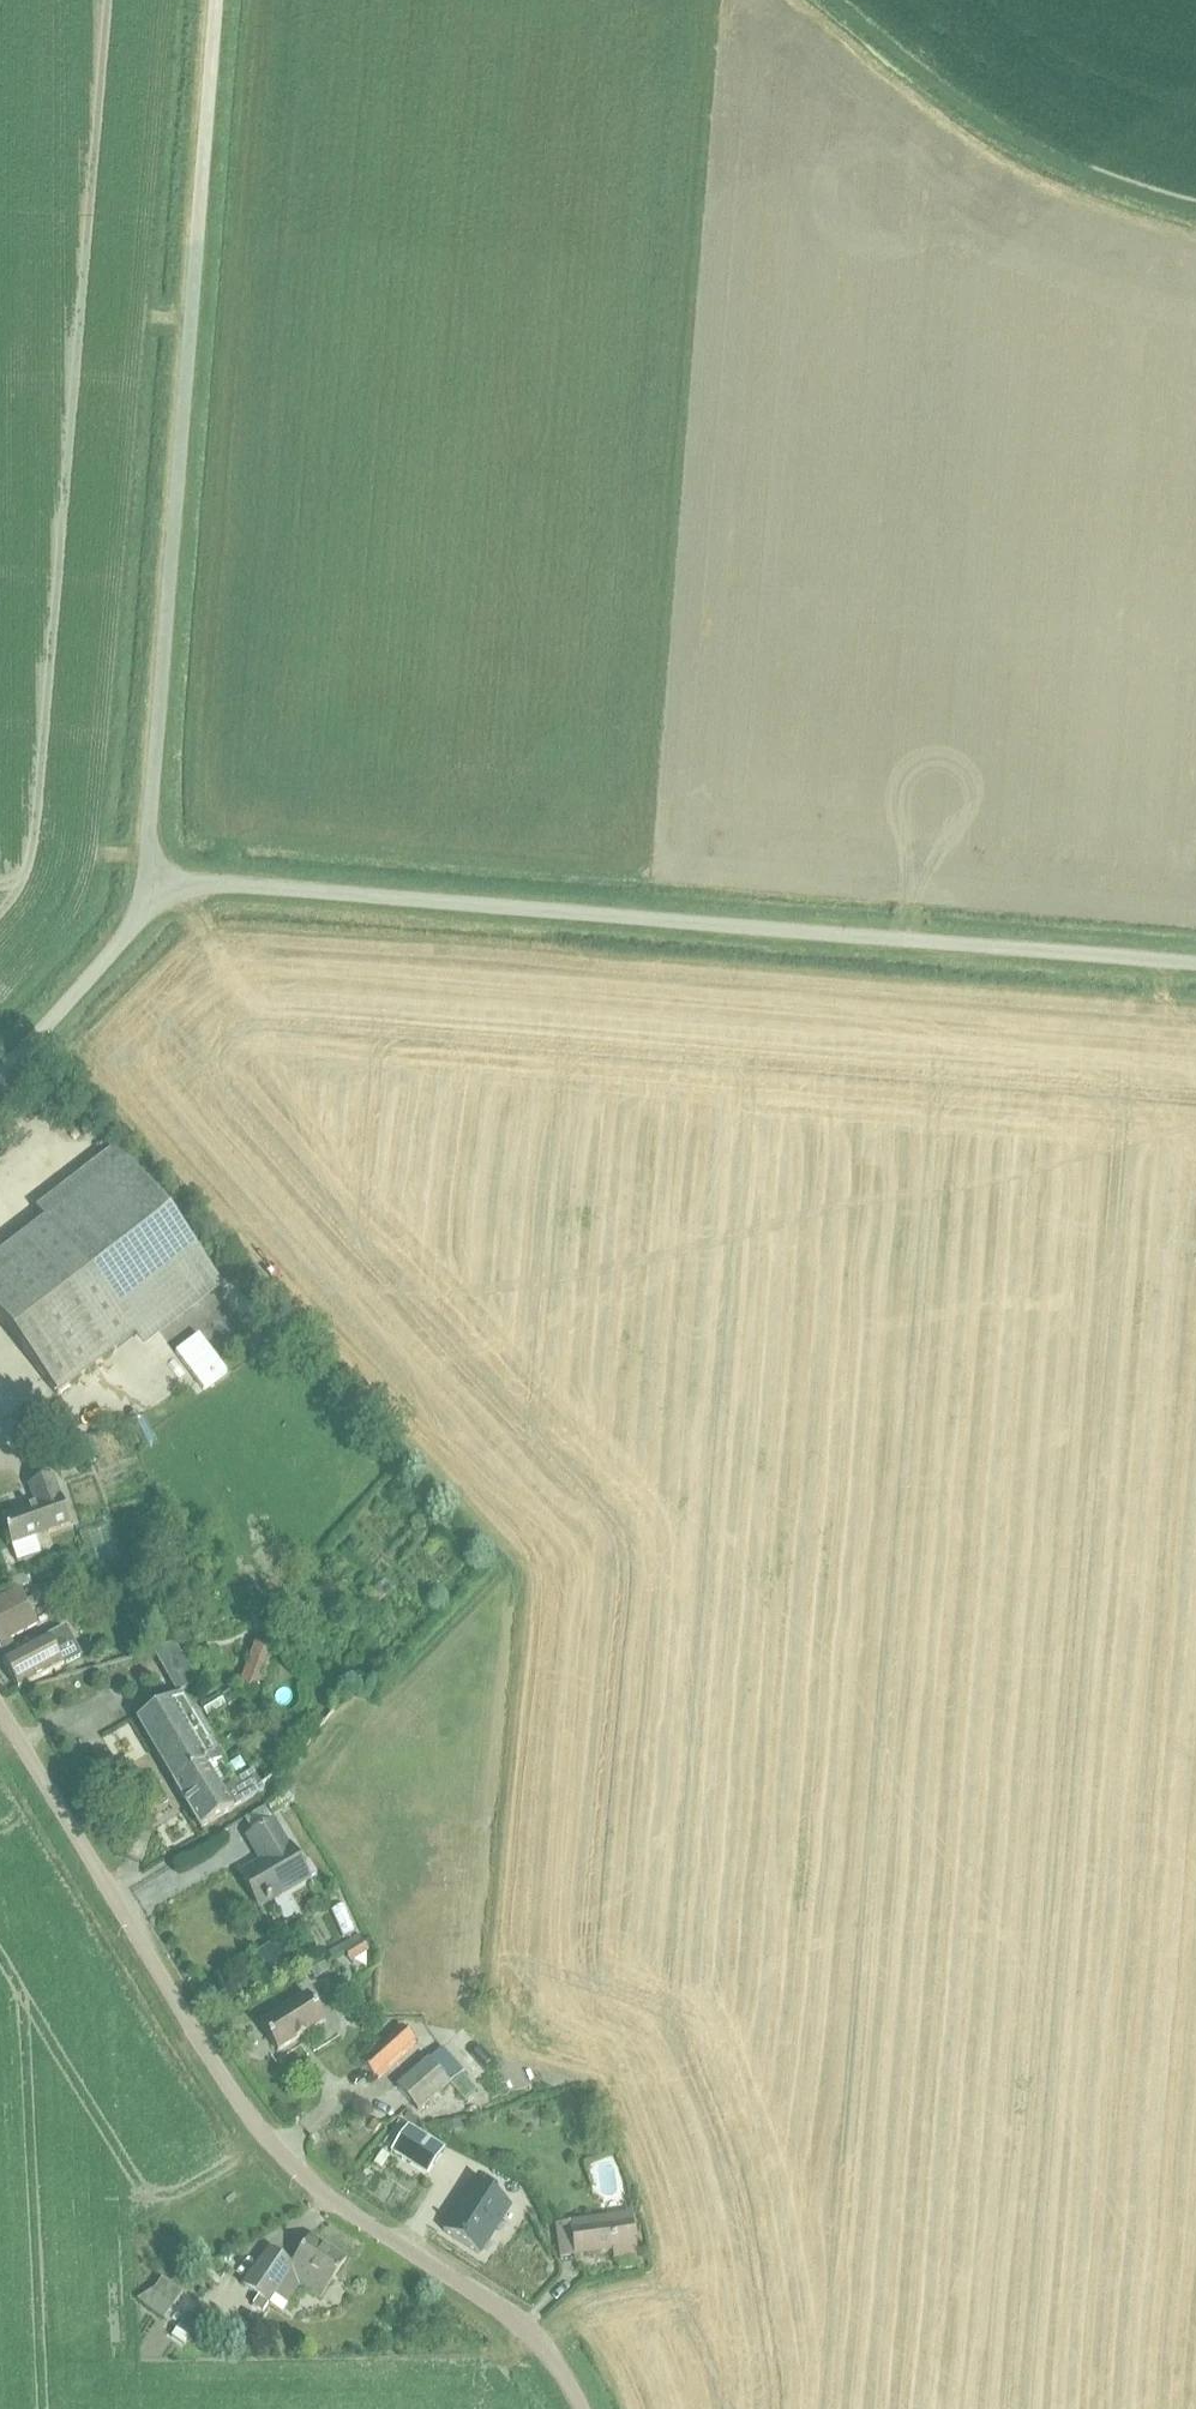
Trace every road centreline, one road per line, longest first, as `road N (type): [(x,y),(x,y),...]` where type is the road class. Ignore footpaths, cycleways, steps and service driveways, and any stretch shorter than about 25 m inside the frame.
road 1 (unclassified): [(147,882),(1195,964)]
road 2 (unclassified): [(581,2408),(558,2367),(519,2325),(344,2208),(262,2132),(0,1706)]
road 3 (unclassified): [(147,882),(218,0)]
road 4 (unclassified): [(0,1075),(111,954),(135,922),(147,882)]

